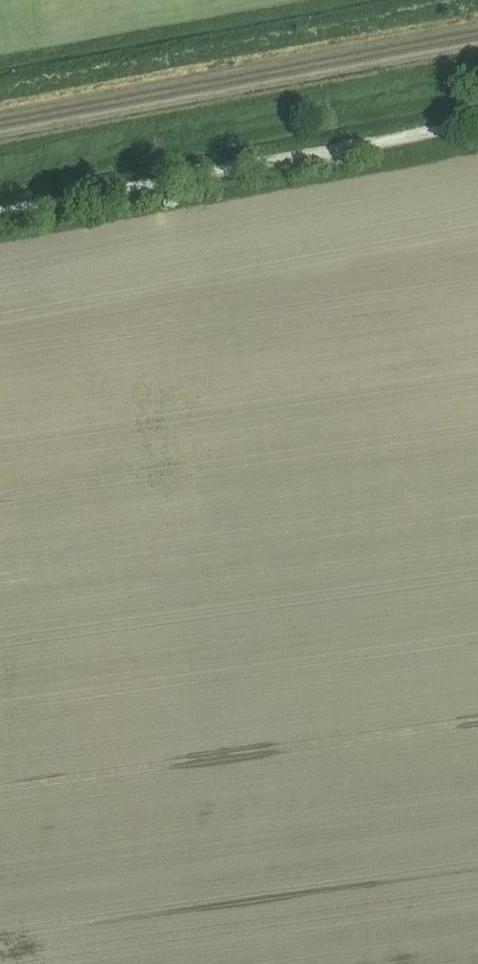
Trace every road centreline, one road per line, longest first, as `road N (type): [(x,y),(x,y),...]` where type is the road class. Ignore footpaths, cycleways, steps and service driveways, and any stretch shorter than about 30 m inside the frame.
road 1 (track): [(0,211),(477,119)]

